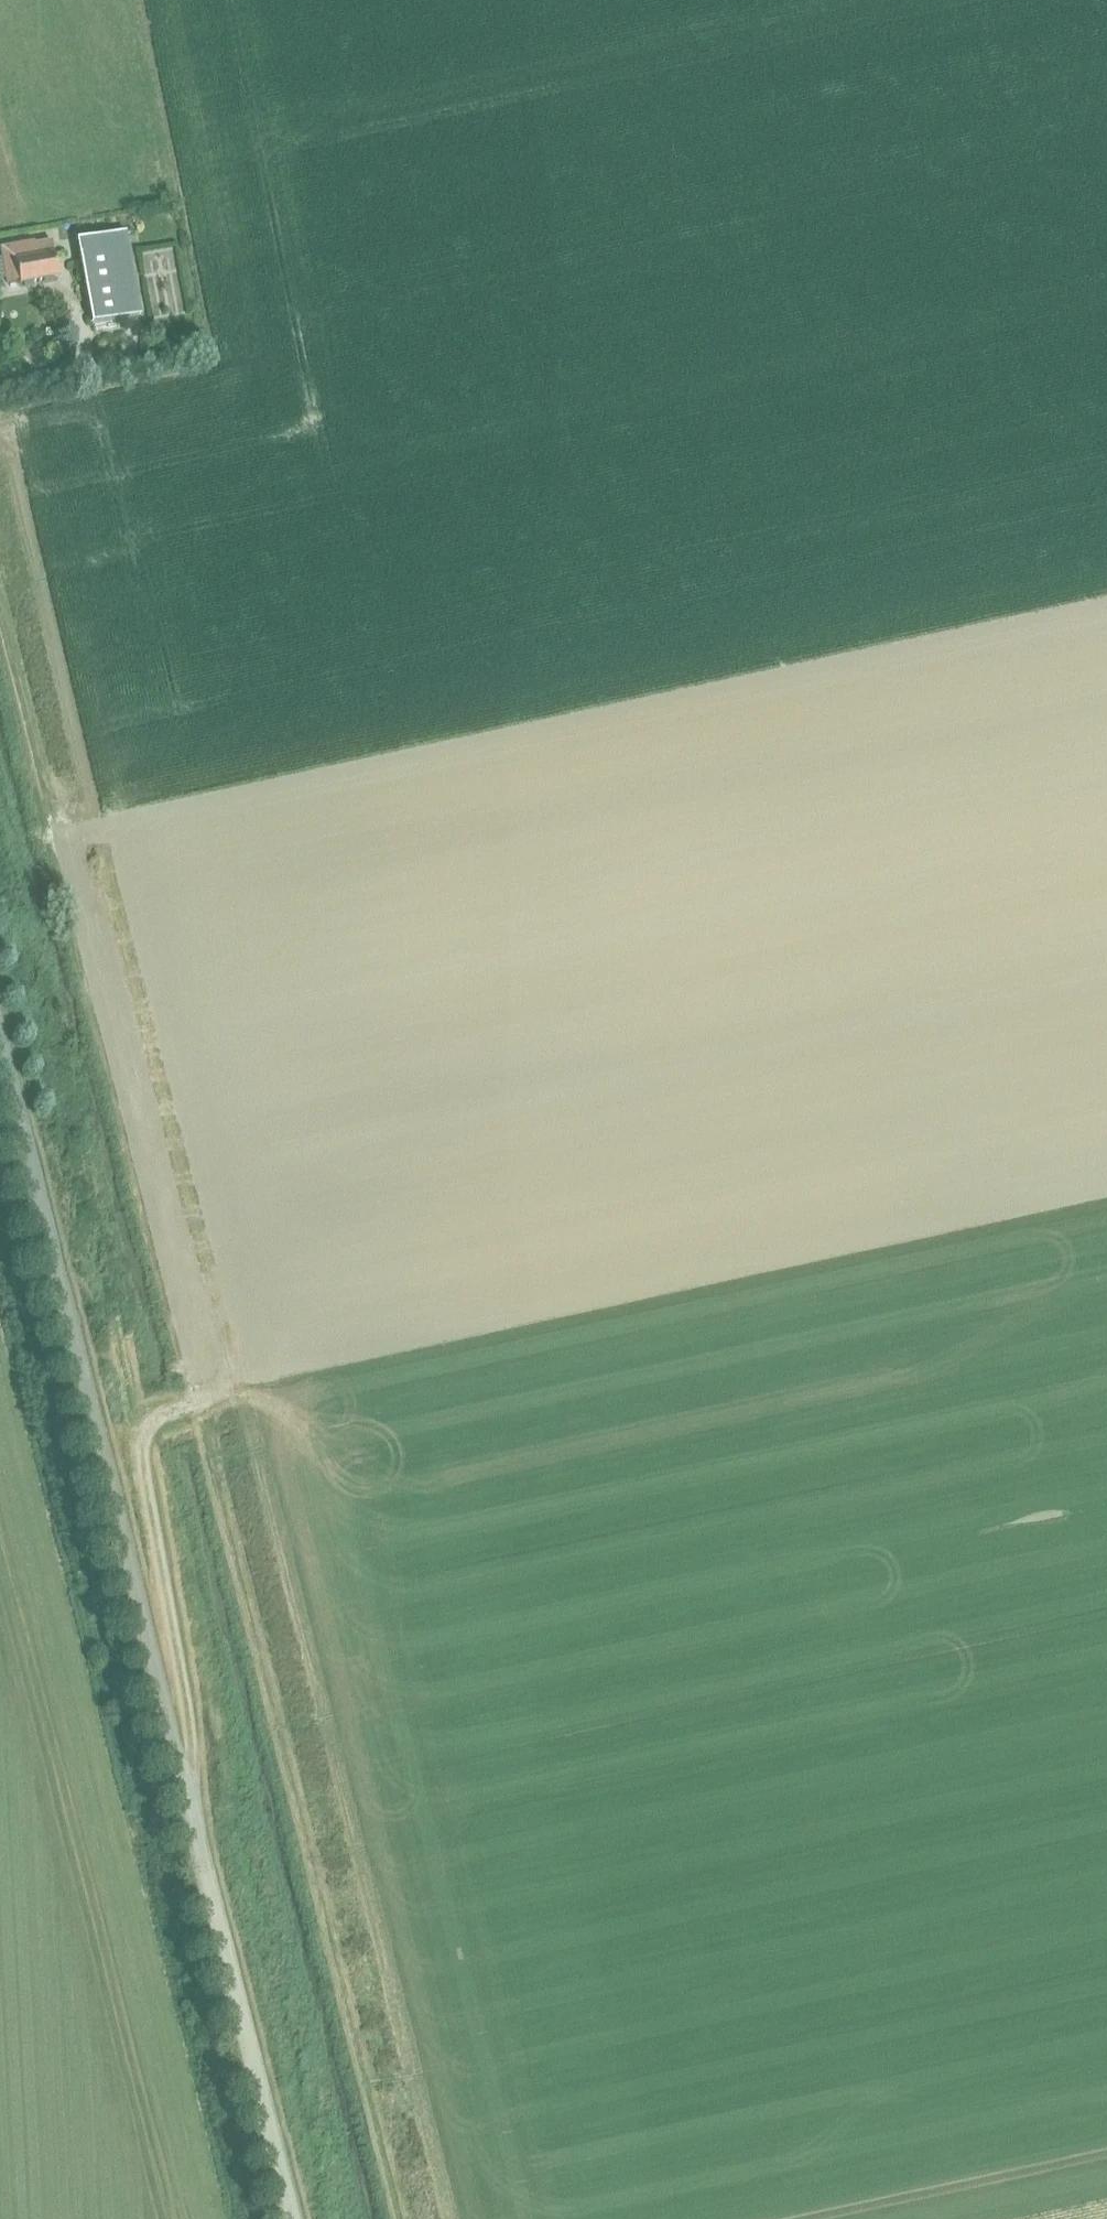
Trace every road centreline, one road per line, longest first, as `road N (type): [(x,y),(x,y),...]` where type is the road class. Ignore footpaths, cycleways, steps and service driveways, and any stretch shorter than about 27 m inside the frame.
road 1 (tertiary): [(302,2218),(0,1048)]

